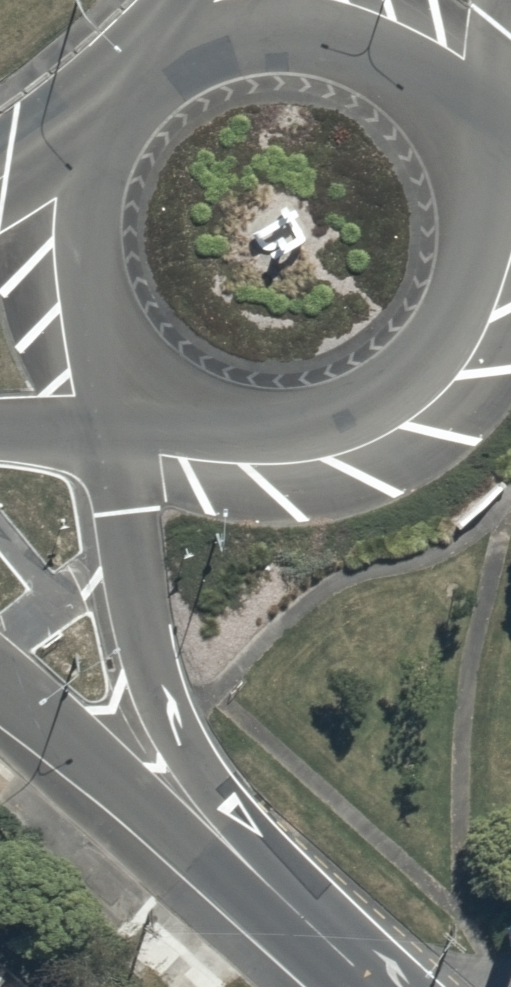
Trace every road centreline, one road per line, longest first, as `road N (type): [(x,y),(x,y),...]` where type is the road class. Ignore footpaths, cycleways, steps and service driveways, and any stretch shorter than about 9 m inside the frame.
road 1 (secondary): [(251,877),(156,697),(144,645),(127,511),(167,393)]
road 2 (secondary): [(468,166),(479,220),(474,275),(455,326),(421,371),(377,404),(326,424),(271,429),(216,418),(167,393)]
road 3 (secondary): [(185,57),(235,38),(289,33),(342,42),(390,66),(431,101),(460,146)]
road 4 (secondary): [(251,877),(0,682)]
road 5 (secondary): [(147,377),(111,334),(89,283),(82,227),(91,172),(115,121)]
road 6 (secondary): [(147,377),(79,432),(0,430)]
road 7 (secondary): [(372,986),(251,877)]
road 8 (secondary): [(0,180),(115,121)]

